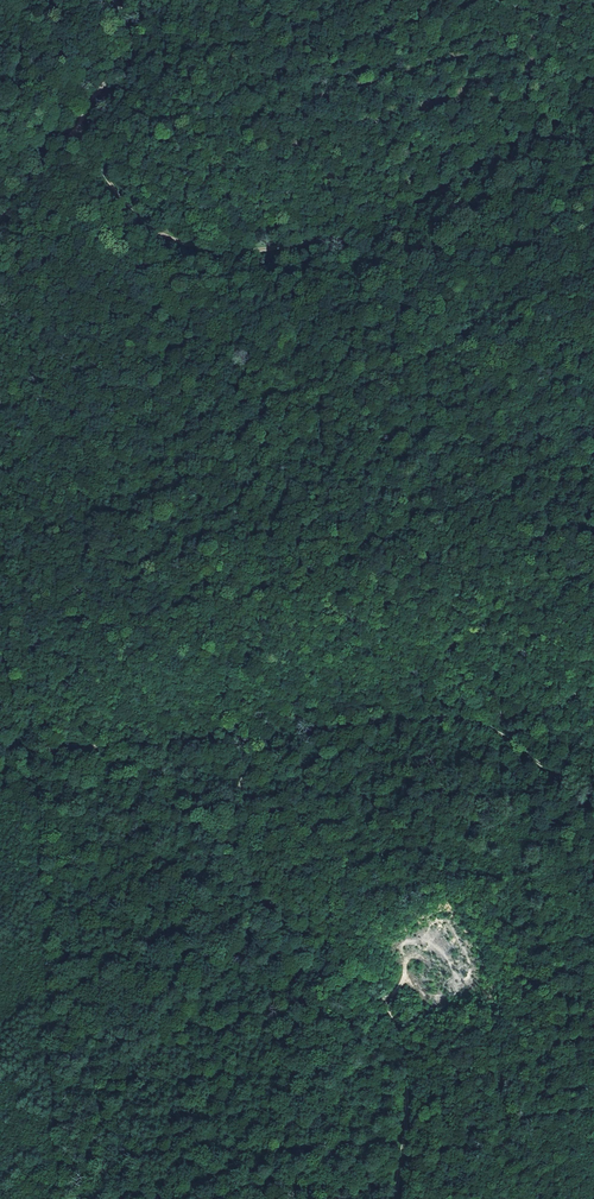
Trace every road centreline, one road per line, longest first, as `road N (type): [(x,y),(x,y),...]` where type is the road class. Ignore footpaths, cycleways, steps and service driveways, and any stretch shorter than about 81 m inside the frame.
road 1 (track): [(395,1198),(406,1127),(400,1035),(363,986),(238,881)]
road 2 (track): [(277,734),(464,718),(494,730),(593,816)]
road 3 (track): [(341,239),(250,254),(200,251),(133,212),(111,179),(99,110)]
road 4 (track): [(593,86),(401,215),(341,239)]
road 5 (track): [(277,734),(54,748),(0,721)]
road 6 (track): [(238,881),(240,791),(249,761),(277,734)]
road 7 (track): [(0,222),(99,110)]
road 8 (track): [(99,110),(116,77),(115,40),(111,11),(94,0)]

